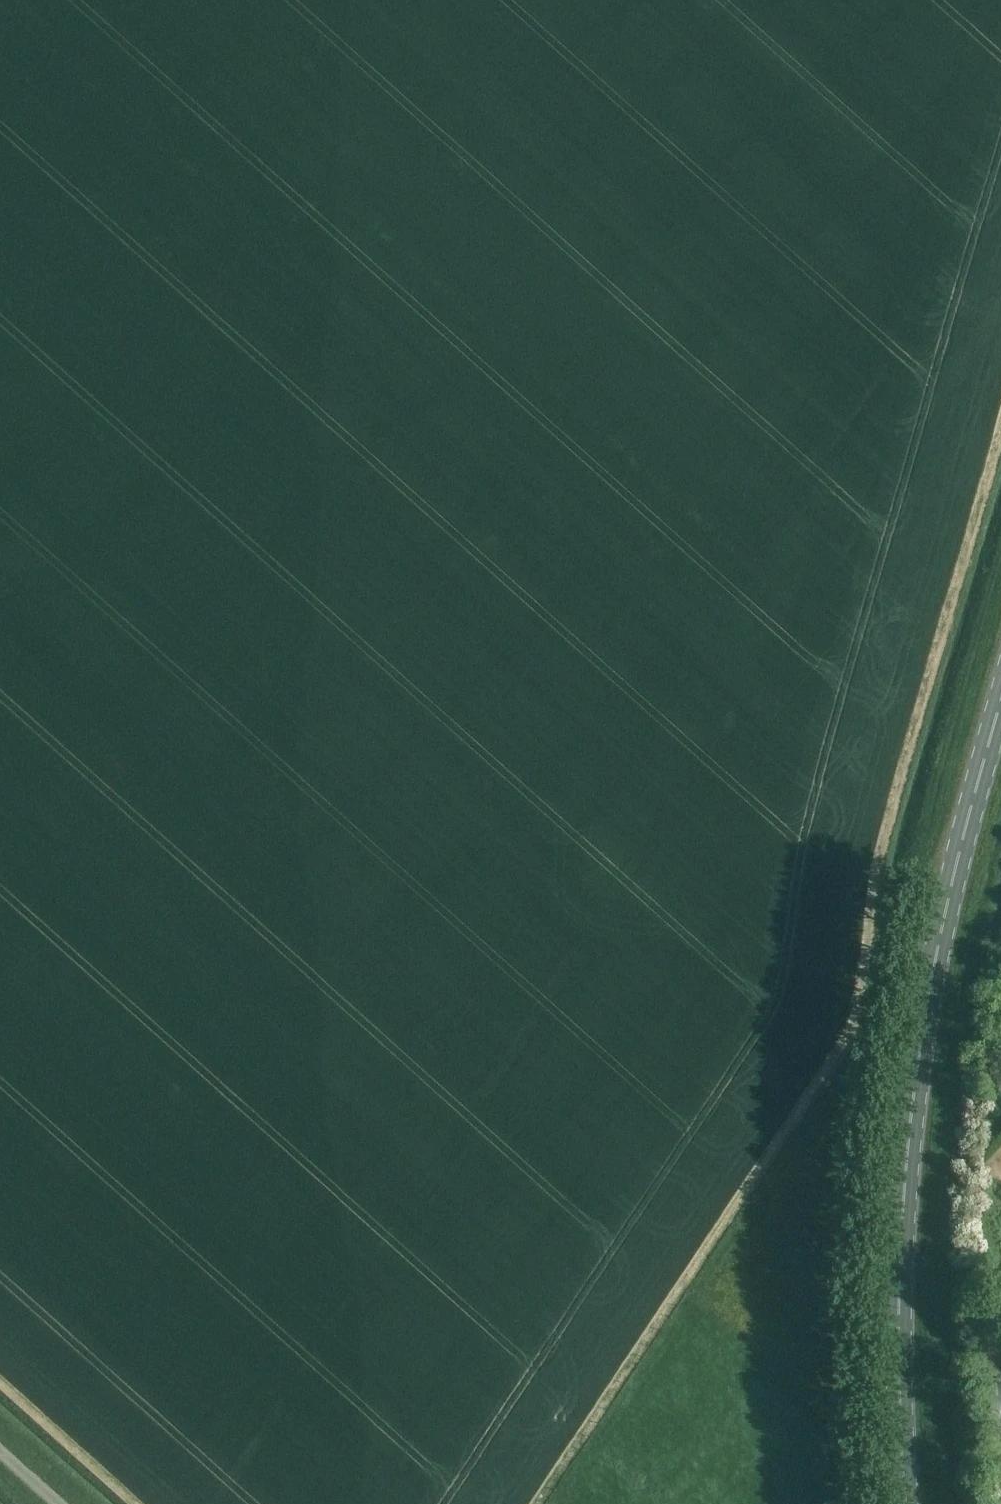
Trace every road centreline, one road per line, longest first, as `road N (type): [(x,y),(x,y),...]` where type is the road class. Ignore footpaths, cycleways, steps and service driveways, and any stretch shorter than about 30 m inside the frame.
road 1 (primary): [(903,1503),(898,1297),(912,1092),(936,954),(1000,709)]

